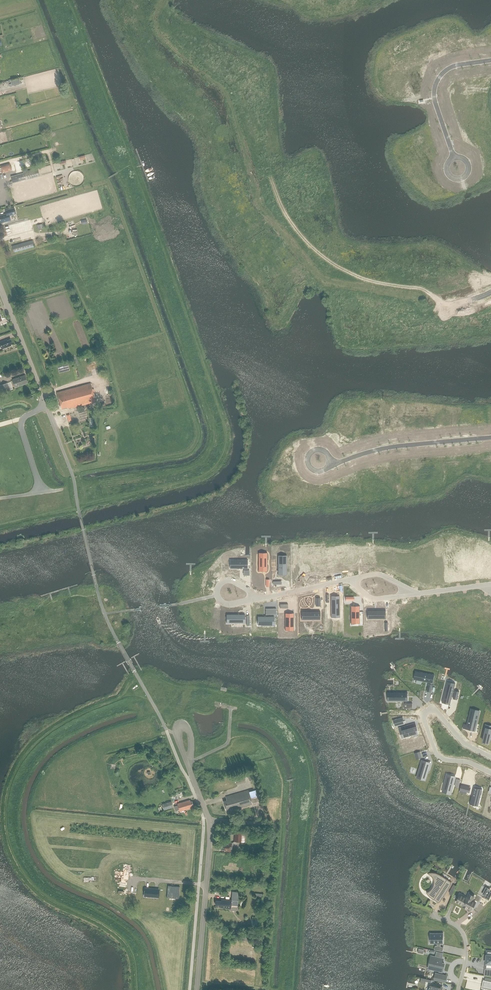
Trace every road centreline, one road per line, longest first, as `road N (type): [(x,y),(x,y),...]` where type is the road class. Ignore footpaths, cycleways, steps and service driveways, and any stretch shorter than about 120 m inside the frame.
road 1 (track): [(444,303),(325,281),(311,267),(260,202),(225,91),(162,40),(155,23),(163,0)]
road 2 (residential): [(197,989),(210,826),(188,764)]
road 3 (residential): [(490,772),(441,758),(425,714),(435,710),(466,745),(490,758)]
road 4 (residential): [(490,438),(334,462)]
road 5 (residential): [(490,60),(450,68),(436,82),(453,157)]
road 6 (residential): [(47,406),(0,286)]

